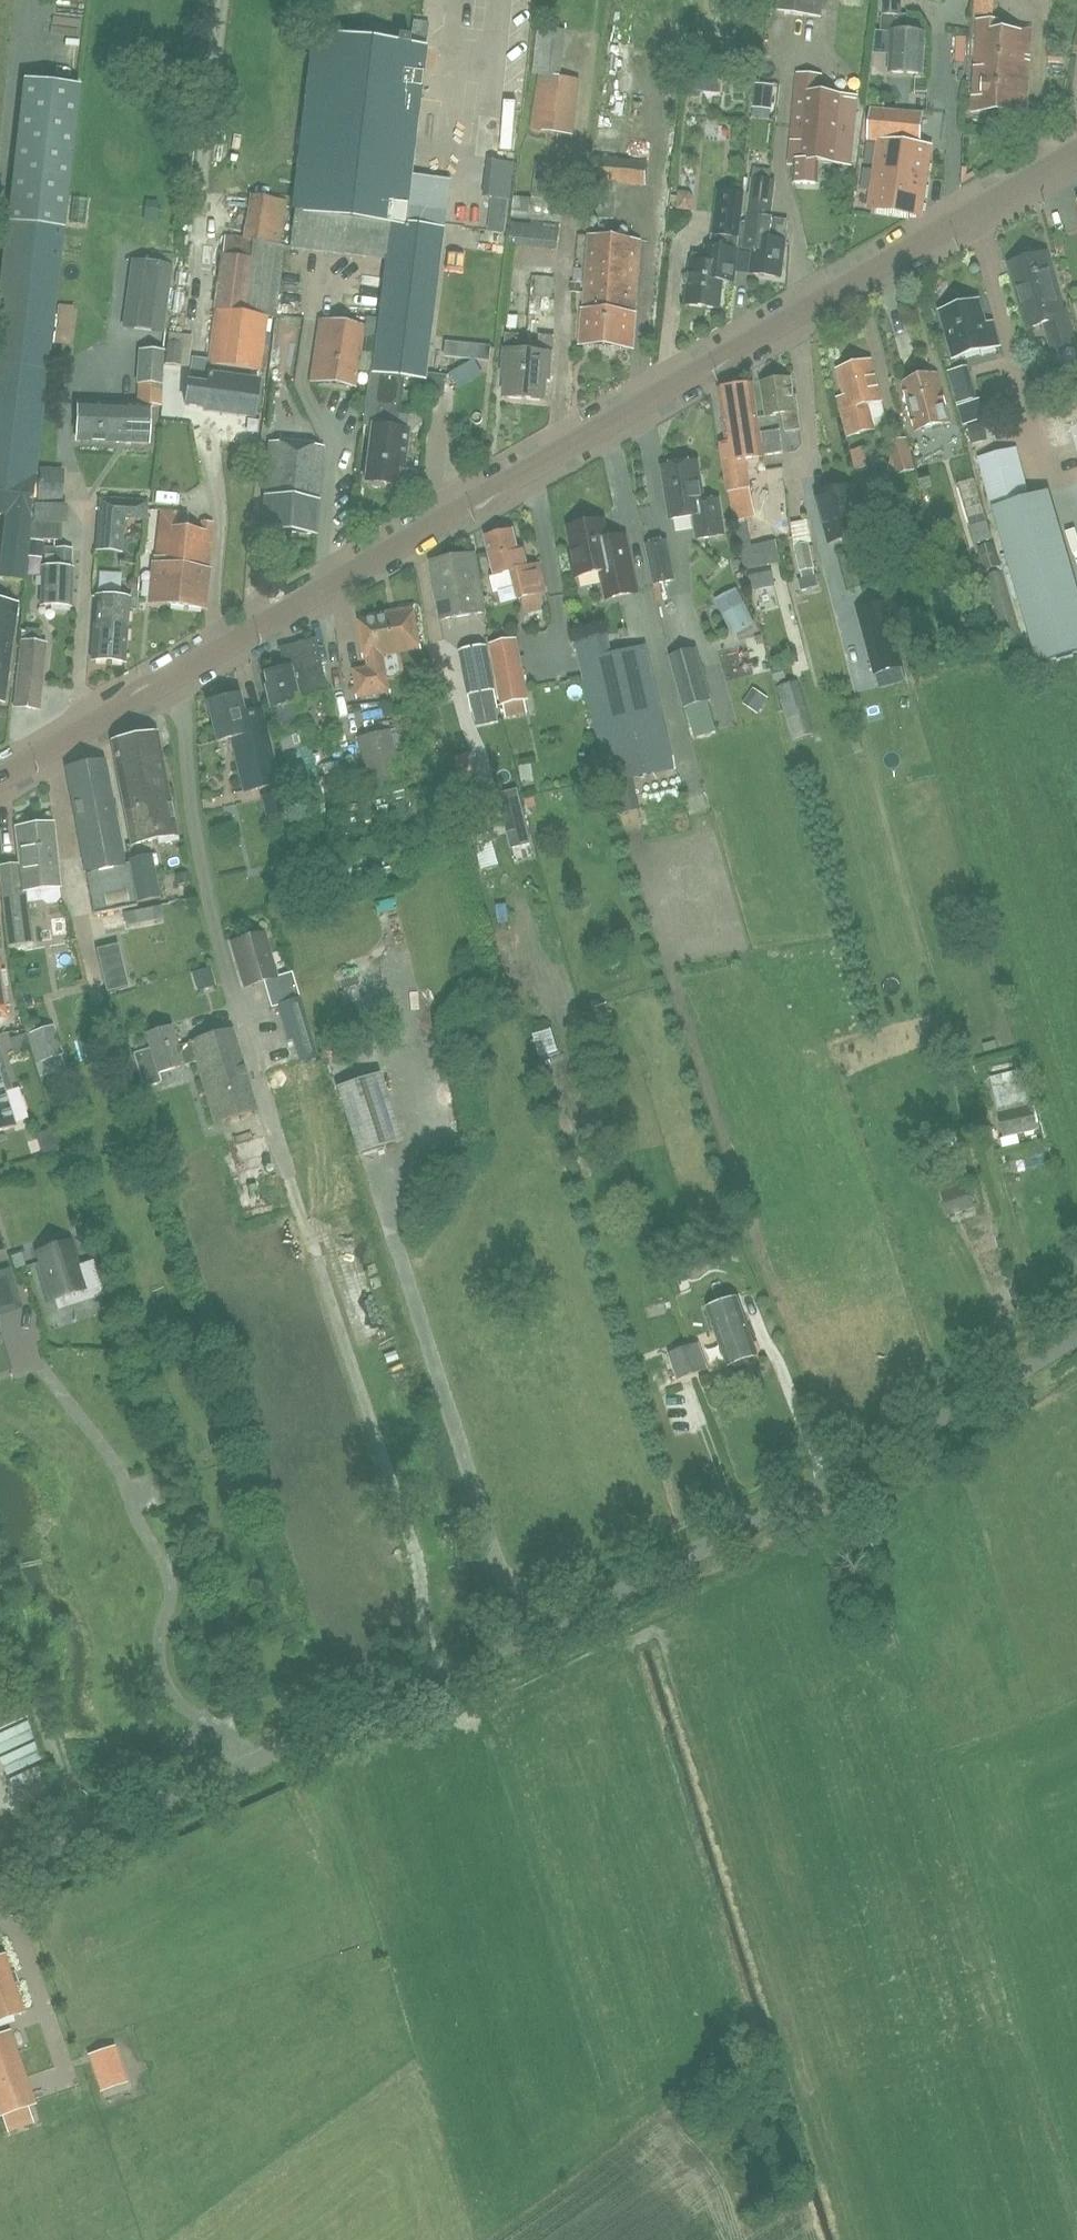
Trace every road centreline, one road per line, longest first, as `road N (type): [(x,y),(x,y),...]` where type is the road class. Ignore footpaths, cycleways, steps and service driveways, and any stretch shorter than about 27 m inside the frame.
road 1 (residential): [(0,779),(1076,148)]
road 2 (unclassified): [(75,1842),(740,1530),(1076,1332)]

